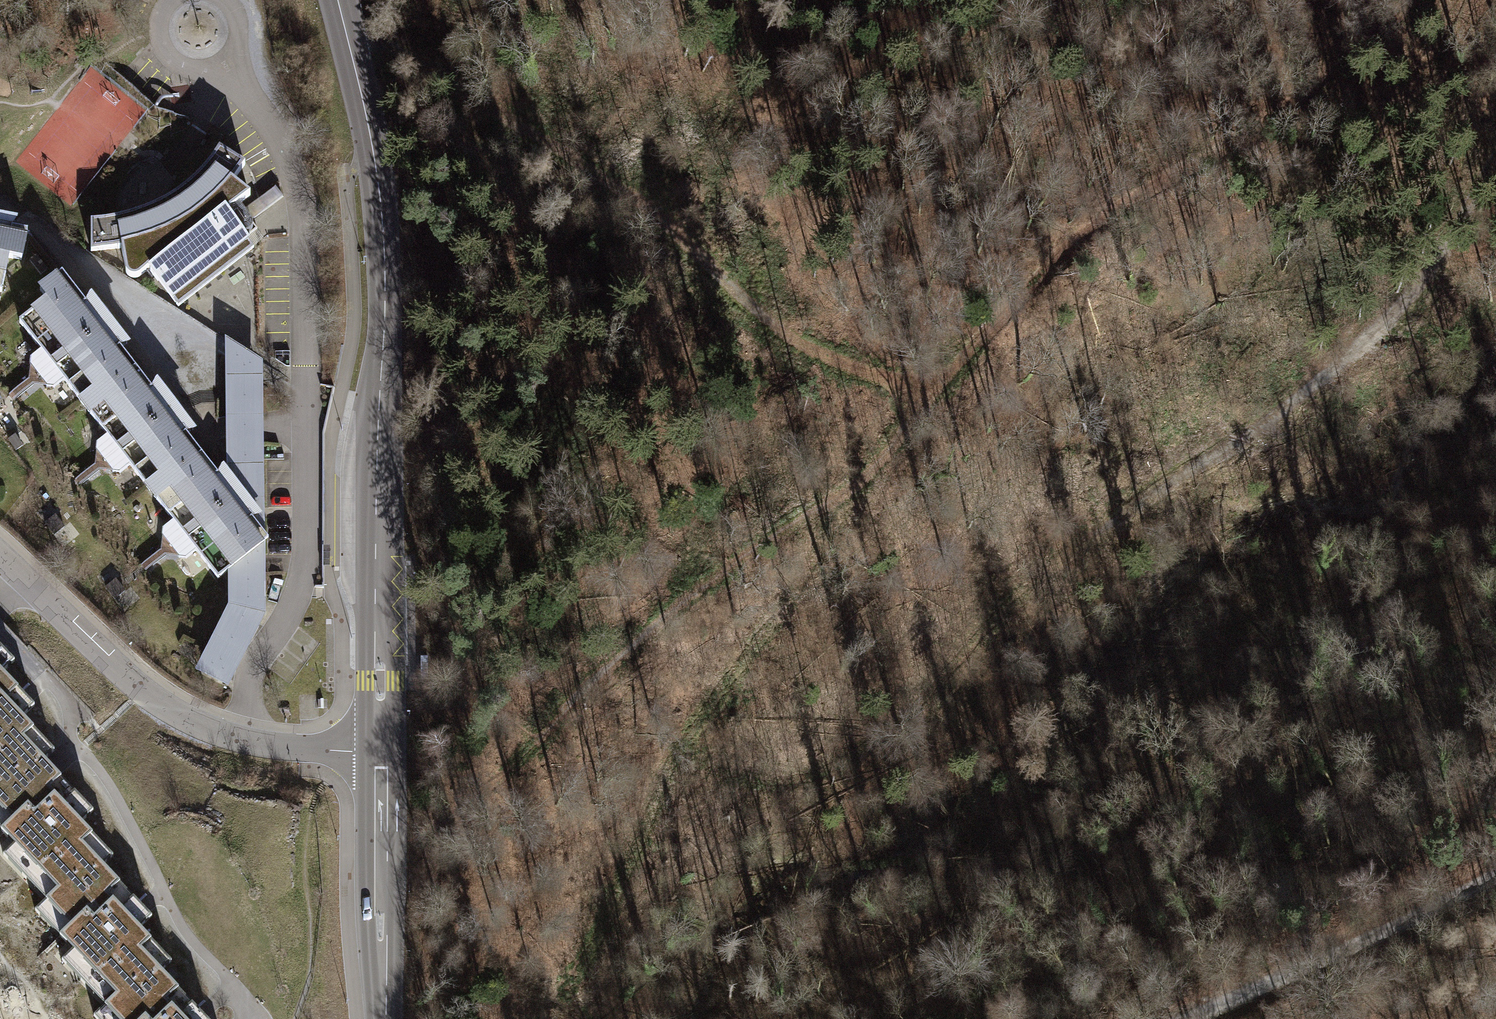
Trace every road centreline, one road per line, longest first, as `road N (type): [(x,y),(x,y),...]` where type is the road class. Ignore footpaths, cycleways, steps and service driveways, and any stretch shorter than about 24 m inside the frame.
road 1 (track): [(1495,151),(1435,258),(1340,366),(1255,435),(1047,569),(866,746)]
road 2 (secondary): [(337,0),(385,229),(382,752)]
road 3 (track): [(347,40),(381,44),(418,64),(687,235),(919,412)]
road 4 (track): [(1410,0),(1255,135),(1098,219),(919,412)]
road 5 (track): [(919,412),(823,506),(633,642),(540,741)]
road 6 (residential): [(0,555),(142,689),(191,722),(249,740),(382,752)]
road 7 (track): [(1212,1018),(1495,877)]
road 8 (secondary): [(382,752),(385,1018)]

